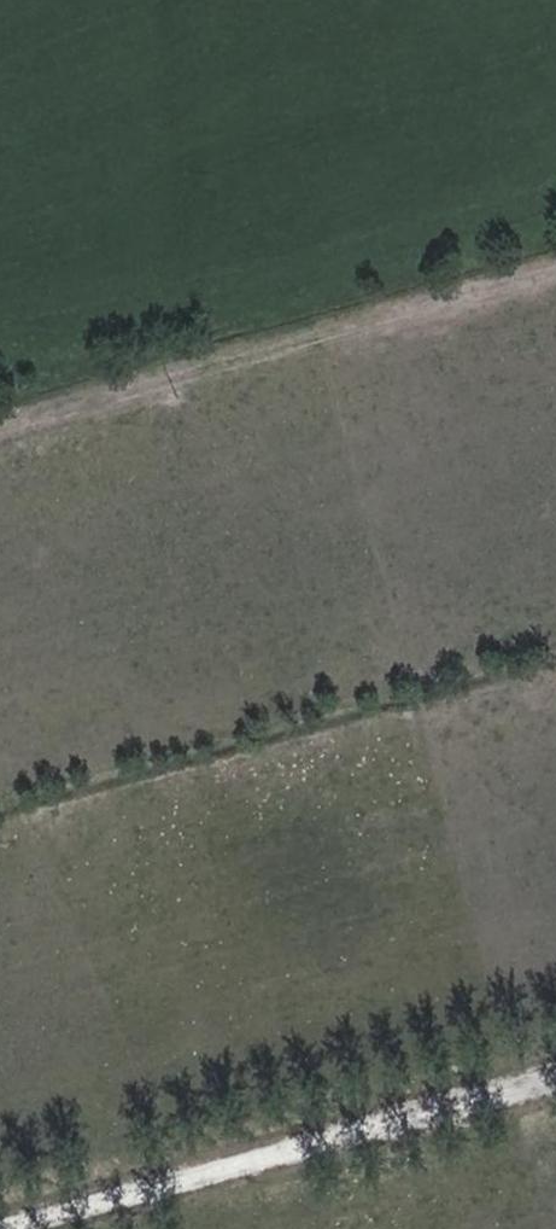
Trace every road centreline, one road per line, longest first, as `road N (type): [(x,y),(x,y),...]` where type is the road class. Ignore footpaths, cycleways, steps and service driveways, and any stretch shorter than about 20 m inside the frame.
road 1 (track): [(28,1228),(555,1084)]

